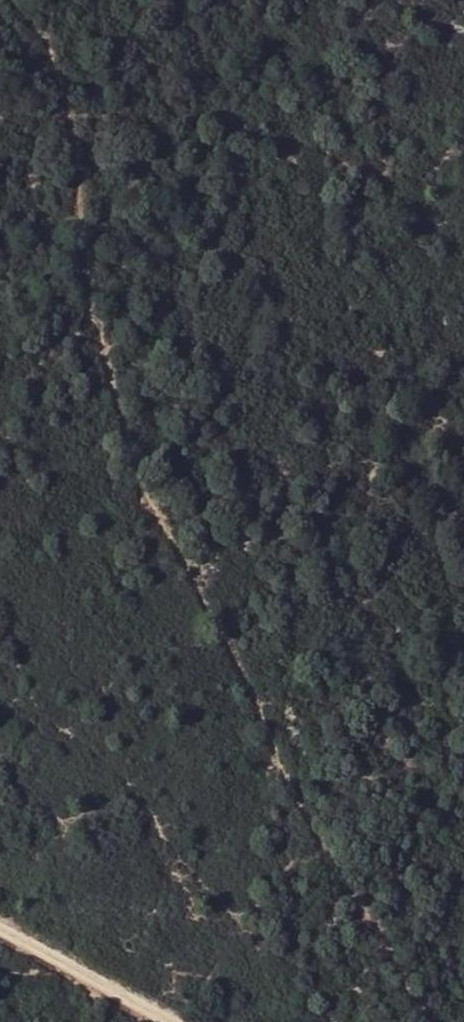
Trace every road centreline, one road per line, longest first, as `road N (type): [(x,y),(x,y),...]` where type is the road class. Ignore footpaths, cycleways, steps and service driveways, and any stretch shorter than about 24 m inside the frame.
road 1 (track): [(186,1021),(0,923)]

